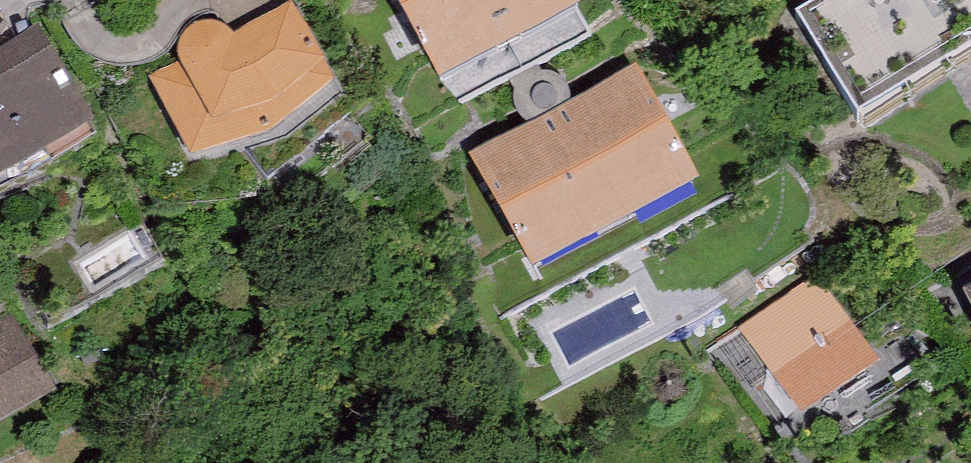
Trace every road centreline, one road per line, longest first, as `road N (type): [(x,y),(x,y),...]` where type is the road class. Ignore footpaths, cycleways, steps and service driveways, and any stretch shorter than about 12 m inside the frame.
road 1 (trunk): [(761,0),(412,462)]

